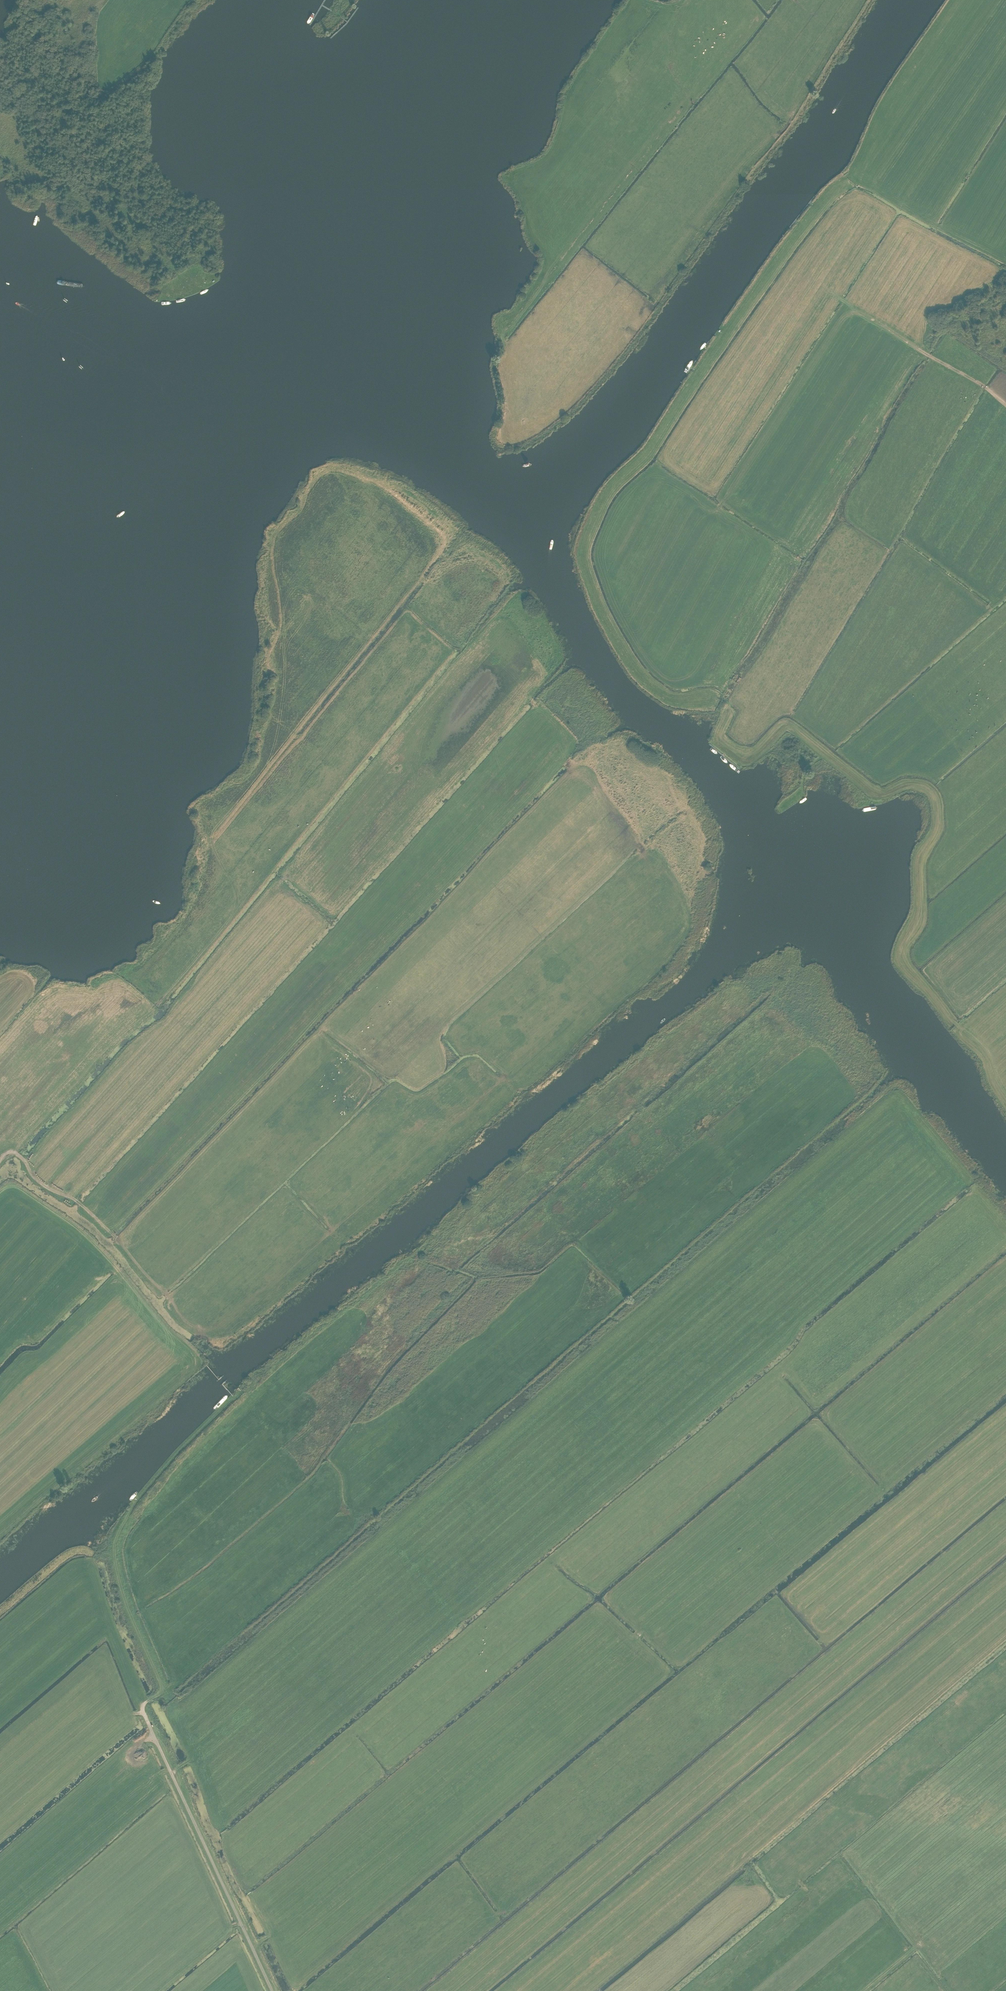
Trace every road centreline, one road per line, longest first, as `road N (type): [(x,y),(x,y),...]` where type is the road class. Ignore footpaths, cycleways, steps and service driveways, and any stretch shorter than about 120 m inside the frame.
road 1 (unclassified): [(272,1990),(149,1725)]

